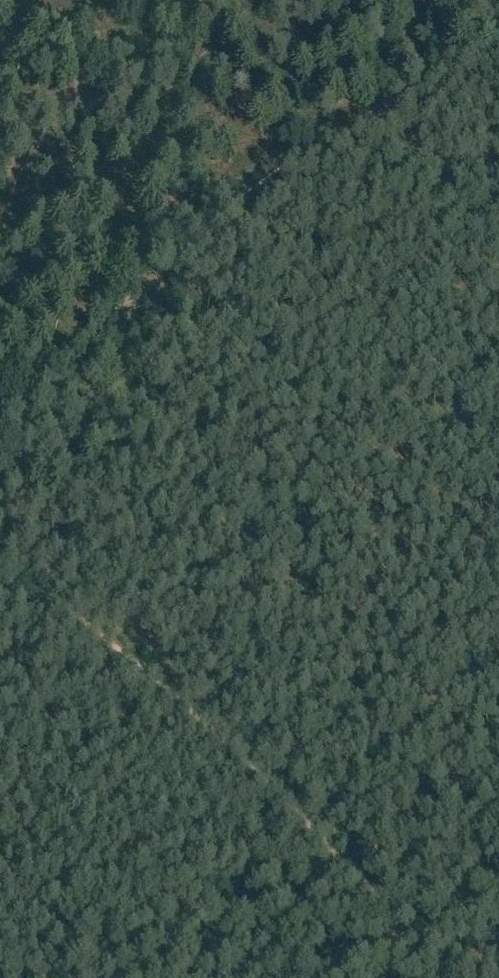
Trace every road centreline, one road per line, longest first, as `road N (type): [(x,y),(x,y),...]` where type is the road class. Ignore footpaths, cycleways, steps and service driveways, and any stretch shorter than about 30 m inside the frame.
road 1 (track): [(0,575),(77,617),(197,715),(362,876),(389,917),(396,977)]

